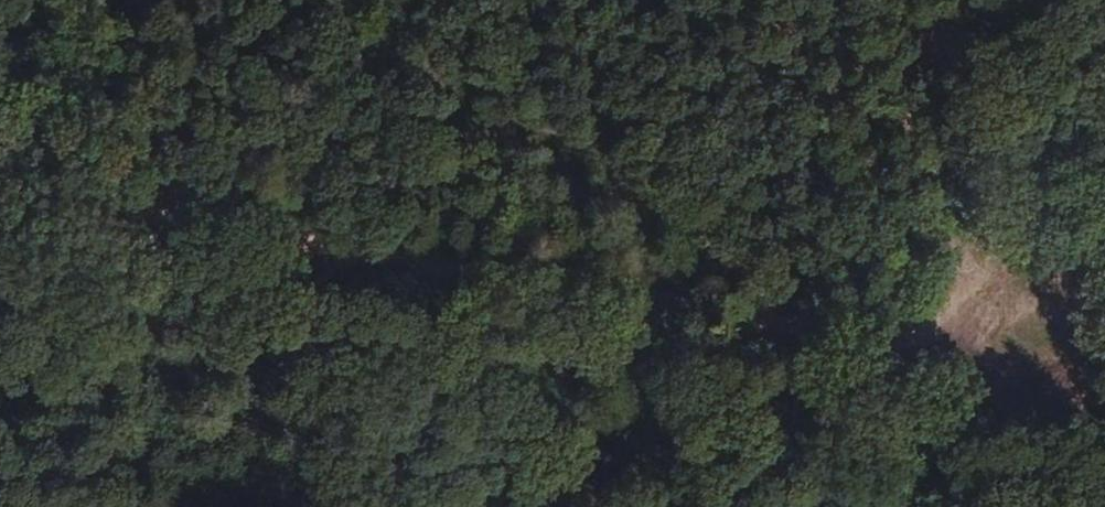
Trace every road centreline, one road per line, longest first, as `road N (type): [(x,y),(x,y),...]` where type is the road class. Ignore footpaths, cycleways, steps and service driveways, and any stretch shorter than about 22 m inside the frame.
road 1 (track): [(348,258),(932,340),(1104,162)]
road 2 (track): [(0,460),(28,394),(184,356),(348,258)]
road 3 (track): [(0,194),(348,258)]
road 4 (track): [(932,340),(939,268),(928,172),(866,0)]
road 5 (track): [(368,0),(361,247),(348,258)]

